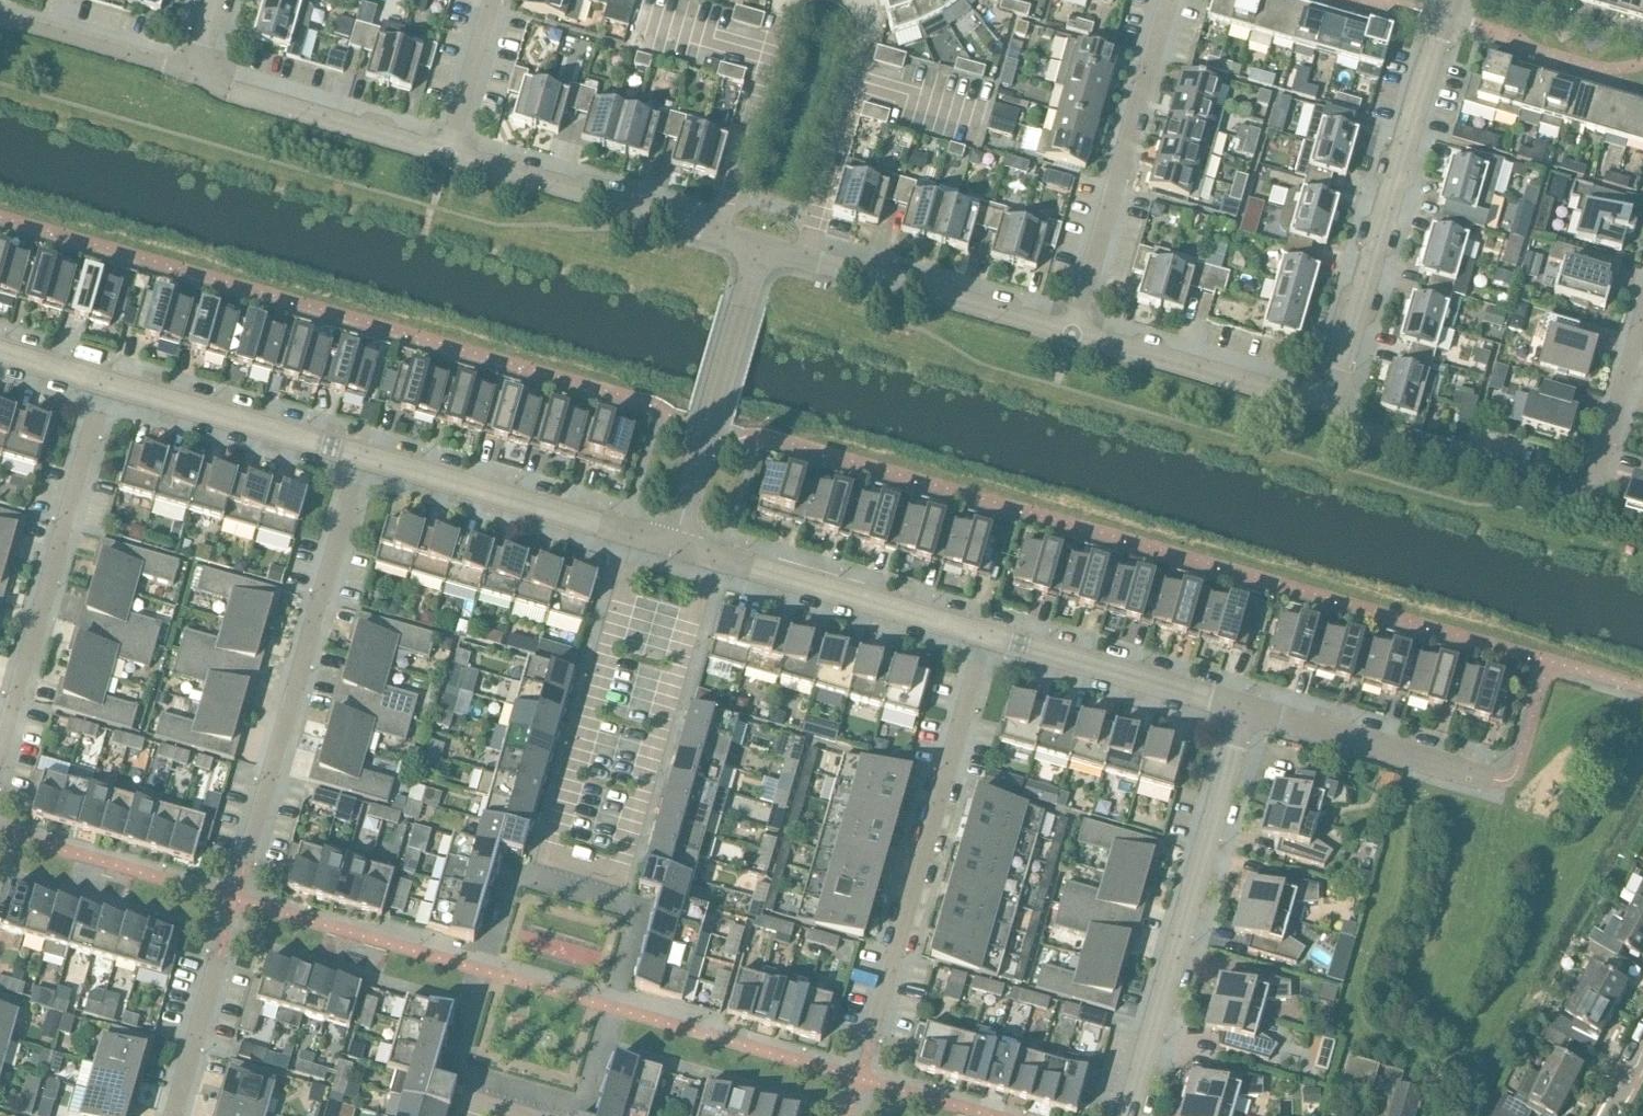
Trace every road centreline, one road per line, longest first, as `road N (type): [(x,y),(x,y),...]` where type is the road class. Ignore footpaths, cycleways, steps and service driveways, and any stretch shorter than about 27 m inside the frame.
road 1 (residential): [(639,535),(546,855),(618,875),(711,555)]
road 2 (residential): [(1333,400),(1364,434),(1590,499),(1642,316)]
road 3 (residential): [(362,456),(244,864)]
road 4 (residential): [(987,635),(870,1042)]
road 5 (unclassified): [(1245,709),(1129,1115)]
road 6 (tertiary): [(1450,0),(1333,400)]
road 7 (residential): [(0,754),(108,382)]
road 8 (residential): [(1072,335),(1167,0)]
road 9 (unclassified): [(674,545),(760,245)]
road 10 (unclassified): [(362,456),(639,535)]
road 11 (unclassified): [(711,555),(987,635)]
road 12 (tertiary): [(717,232),(447,155)]
road 13 (tertiary): [(1072,335),(803,257)]
road 14 (tertiary): [(1333,400),(1288,397),(1072,335)]
road 15 (unclassified): [(987,635),(1245,709)]
road 16 (tertiary): [(447,155),(193,74)]
road 17 (unclassified): [(108,382),(362,456)]
road 18 (residential): [(1493,780),(1245,709)]
road 19 (residential): [(803,257),(862,45)]
road 20 (residential): [(717,232),(777,22)]
road 21 (unclassified): [(193,74),(0,18)]
road 22 (residential): [(218,959),(174,1115)]
road 23 (residential): [(447,155),(492,0)]

